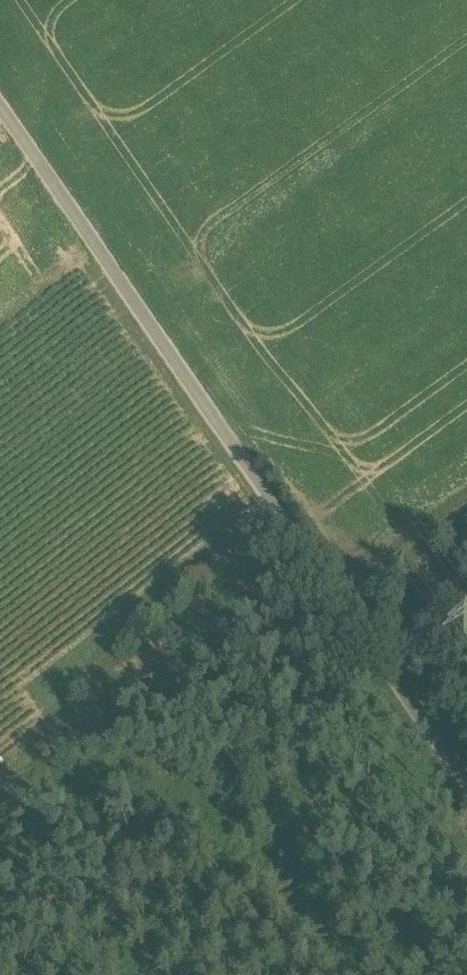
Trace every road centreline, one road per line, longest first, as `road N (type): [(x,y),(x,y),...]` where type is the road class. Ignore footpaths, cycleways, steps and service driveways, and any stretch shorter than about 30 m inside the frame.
road 1 (unclassified): [(0,106),(289,530),(466,820)]

